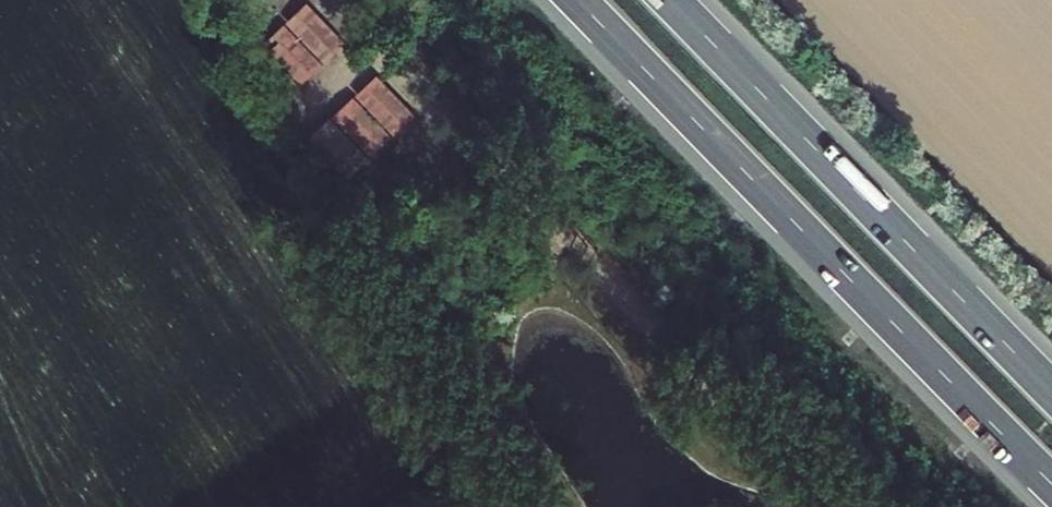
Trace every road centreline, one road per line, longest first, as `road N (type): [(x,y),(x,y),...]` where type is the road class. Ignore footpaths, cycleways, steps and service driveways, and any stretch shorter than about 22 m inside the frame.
road 1 (motorway): [(576,0),(1051,487)]
road 2 (motorway): [(1051,394),(666,0)]

